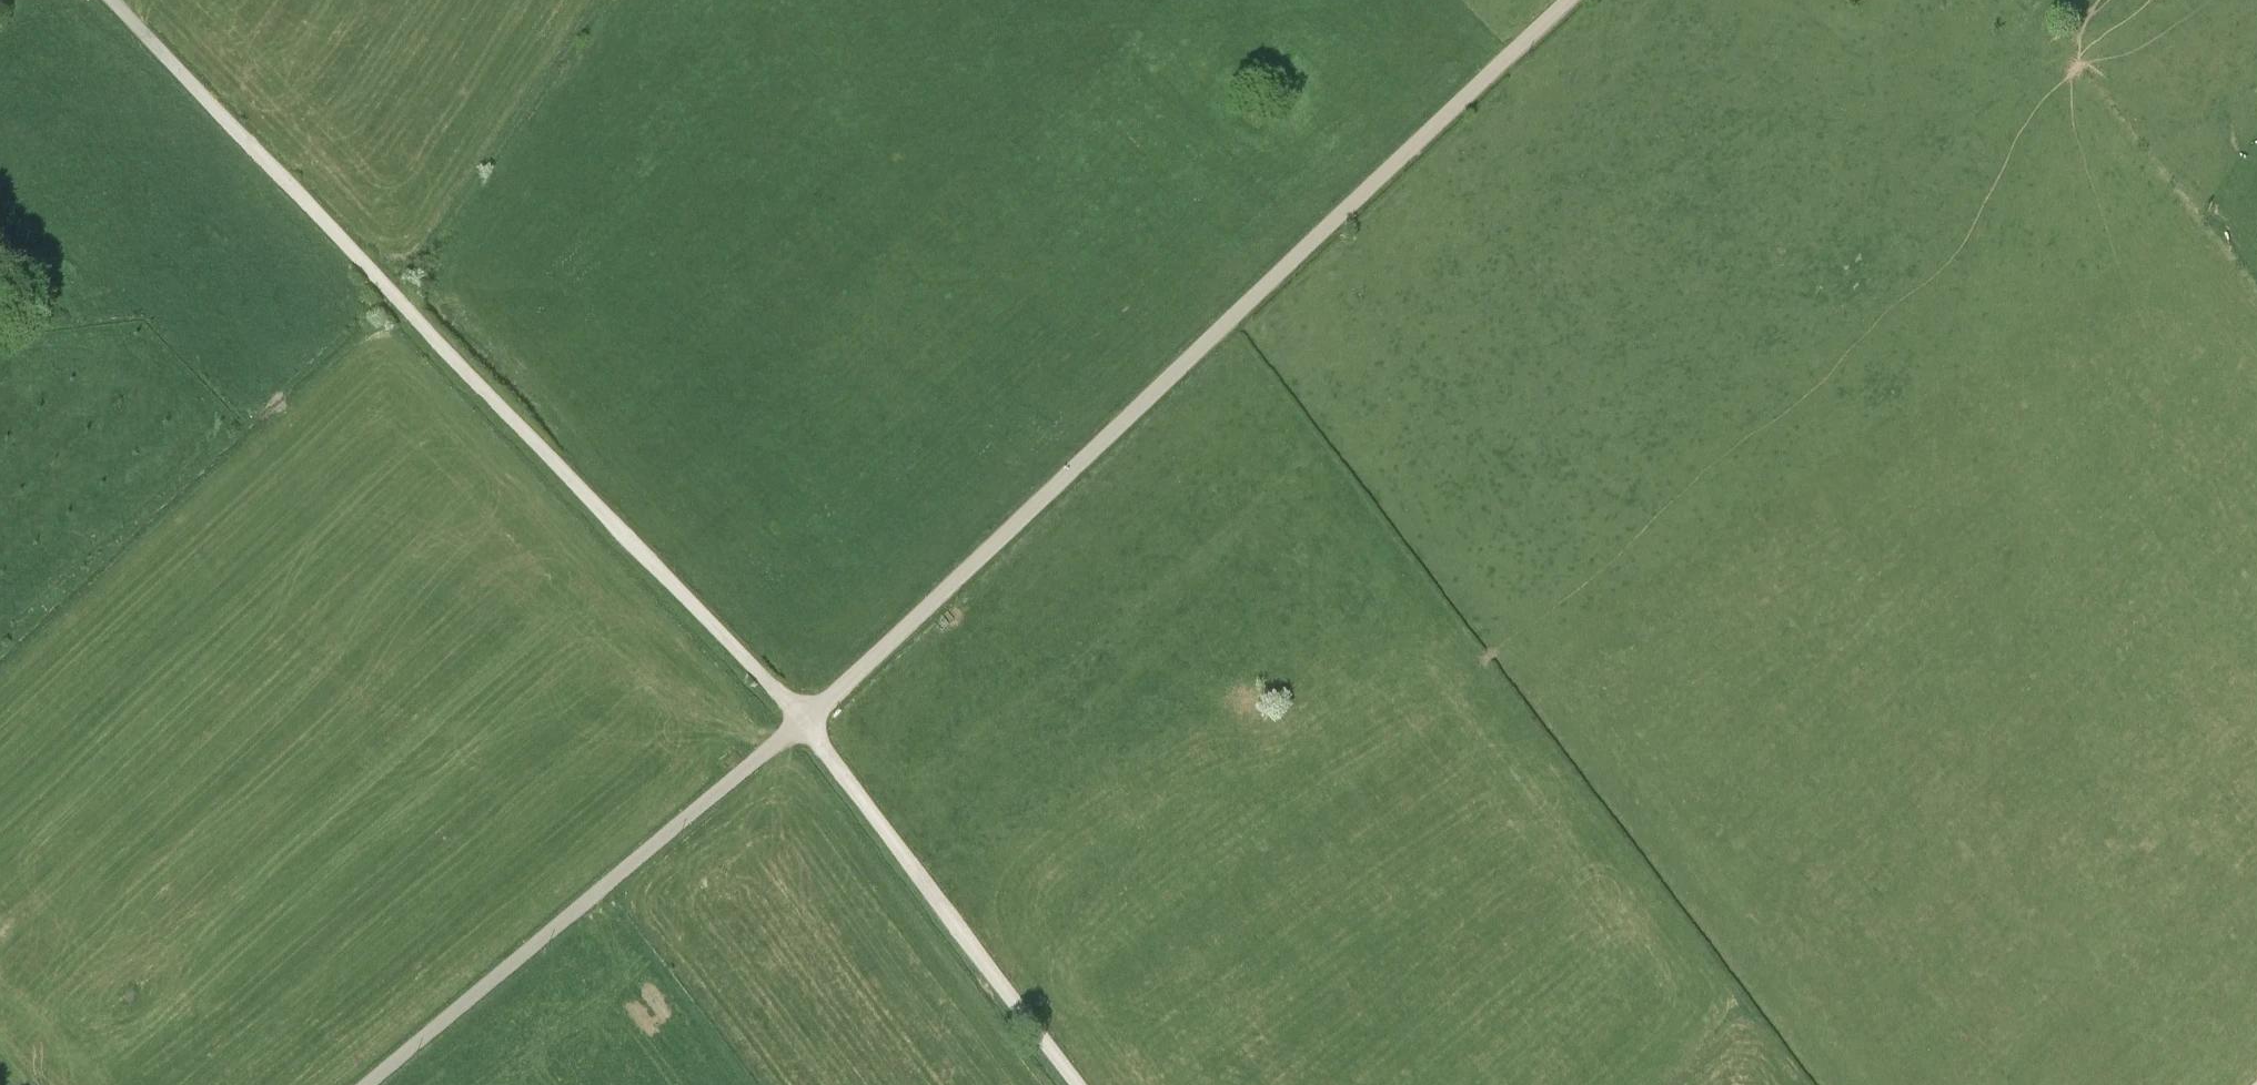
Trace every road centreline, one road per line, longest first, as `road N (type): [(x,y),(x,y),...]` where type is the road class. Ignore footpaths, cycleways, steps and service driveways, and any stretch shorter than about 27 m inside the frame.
road 1 (track): [(1574,0),(805,724),(367,1084)]
road 2 (track): [(1079,1084),(805,724),(110,0)]

